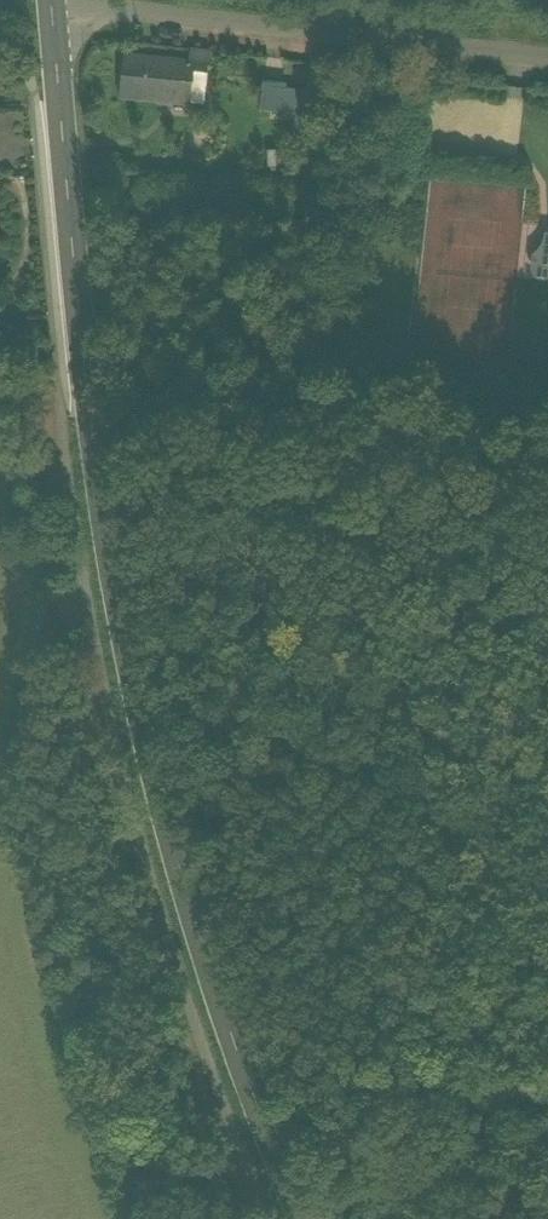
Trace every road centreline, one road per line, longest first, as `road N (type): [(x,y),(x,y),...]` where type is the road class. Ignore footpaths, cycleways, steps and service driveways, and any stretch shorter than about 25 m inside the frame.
road 1 (tertiary): [(308,1218),(212,979),(121,625),(89,417),(51,8)]
road 2 (residential): [(547,62),(51,8)]

